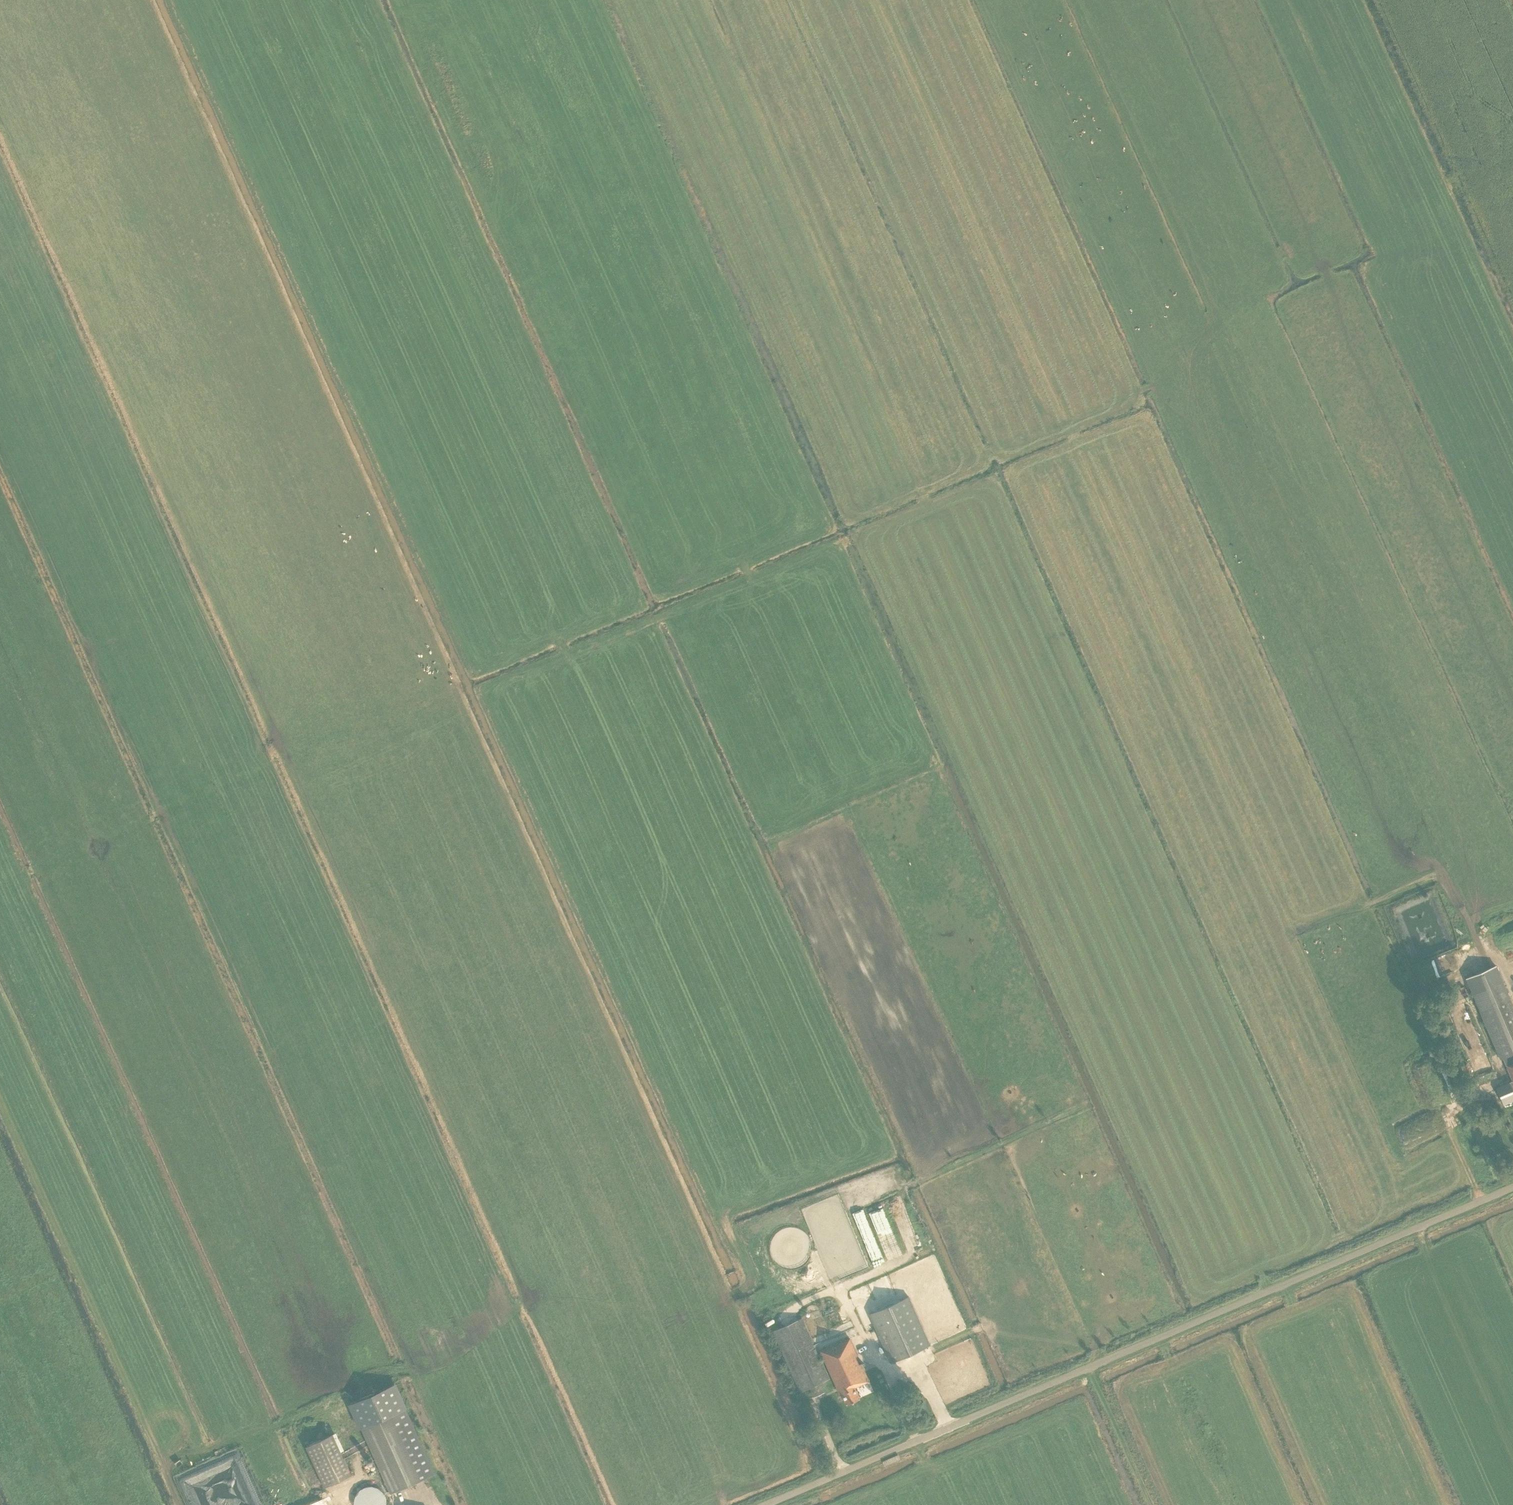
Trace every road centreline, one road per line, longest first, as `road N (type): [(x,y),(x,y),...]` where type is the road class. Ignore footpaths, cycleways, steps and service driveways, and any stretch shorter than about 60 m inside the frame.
road 1 (unclassified): [(764,1504),(1512,1188)]
road 2 (track): [(1088,1368),(1149,1504)]

